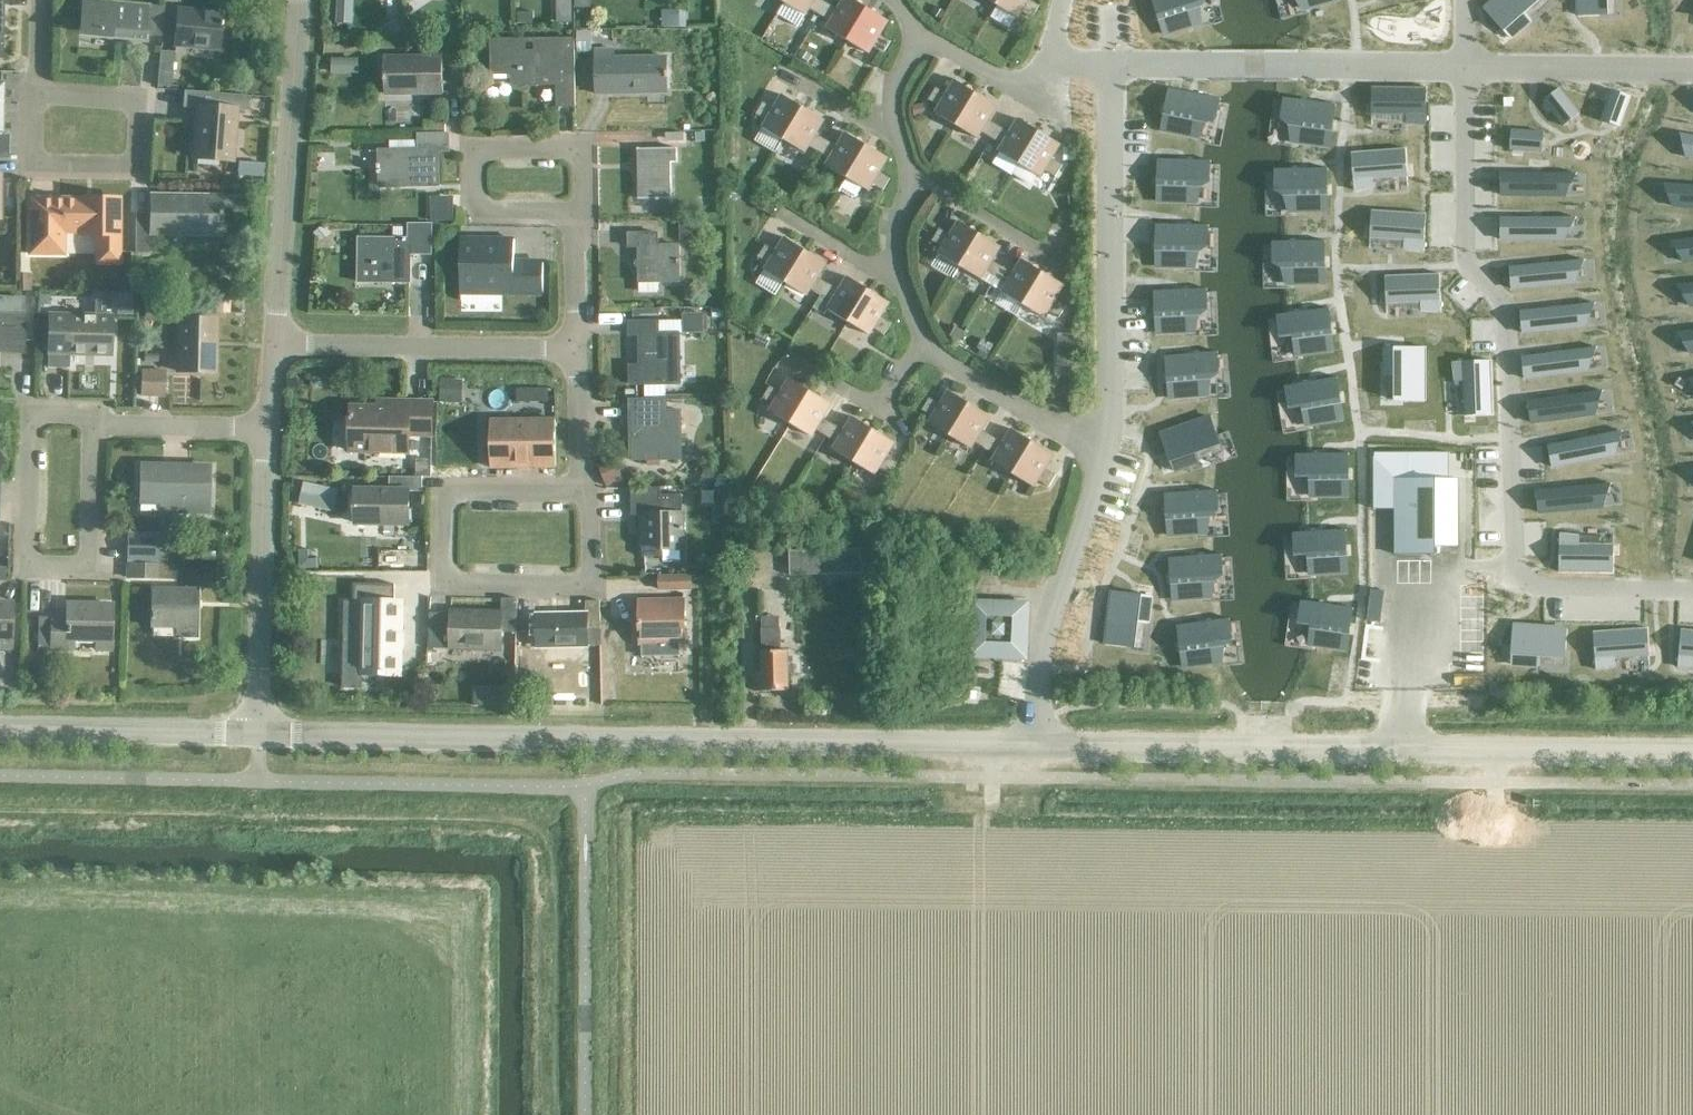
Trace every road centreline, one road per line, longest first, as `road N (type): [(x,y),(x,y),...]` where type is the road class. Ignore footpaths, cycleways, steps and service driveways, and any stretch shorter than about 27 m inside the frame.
road 1 (unclassified): [(256,735),(1692,758)]
road 2 (residential): [(274,348),(302,0)]
road 3 (residential): [(256,735),(266,430)]
road 4 (residential): [(274,348),(574,350)]
road 5 (residential): [(89,420),(29,410),(28,564),(86,565)]
road 6 (unclassified): [(0,732),(256,735)]
road 7 (residential): [(445,586),(593,588),(592,504),(582,491)]
road 8 (residential): [(582,491),(447,490),(445,586)]
road 9 (residential): [(38,97),(35,166),(133,168),(137,105)]
road 10 (residential): [(89,420),(266,430)]
road 11 (residential): [(572,213),(581,212),(578,153),(475,154)]
road 12 (residential): [(475,154),(477,211),(572,213)]
road 13 (residential): [(86,565),(89,420)]
road 14 (residential): [(582,491),(574,350)]
road 15 (residential): [(574,350),(572,213)]

